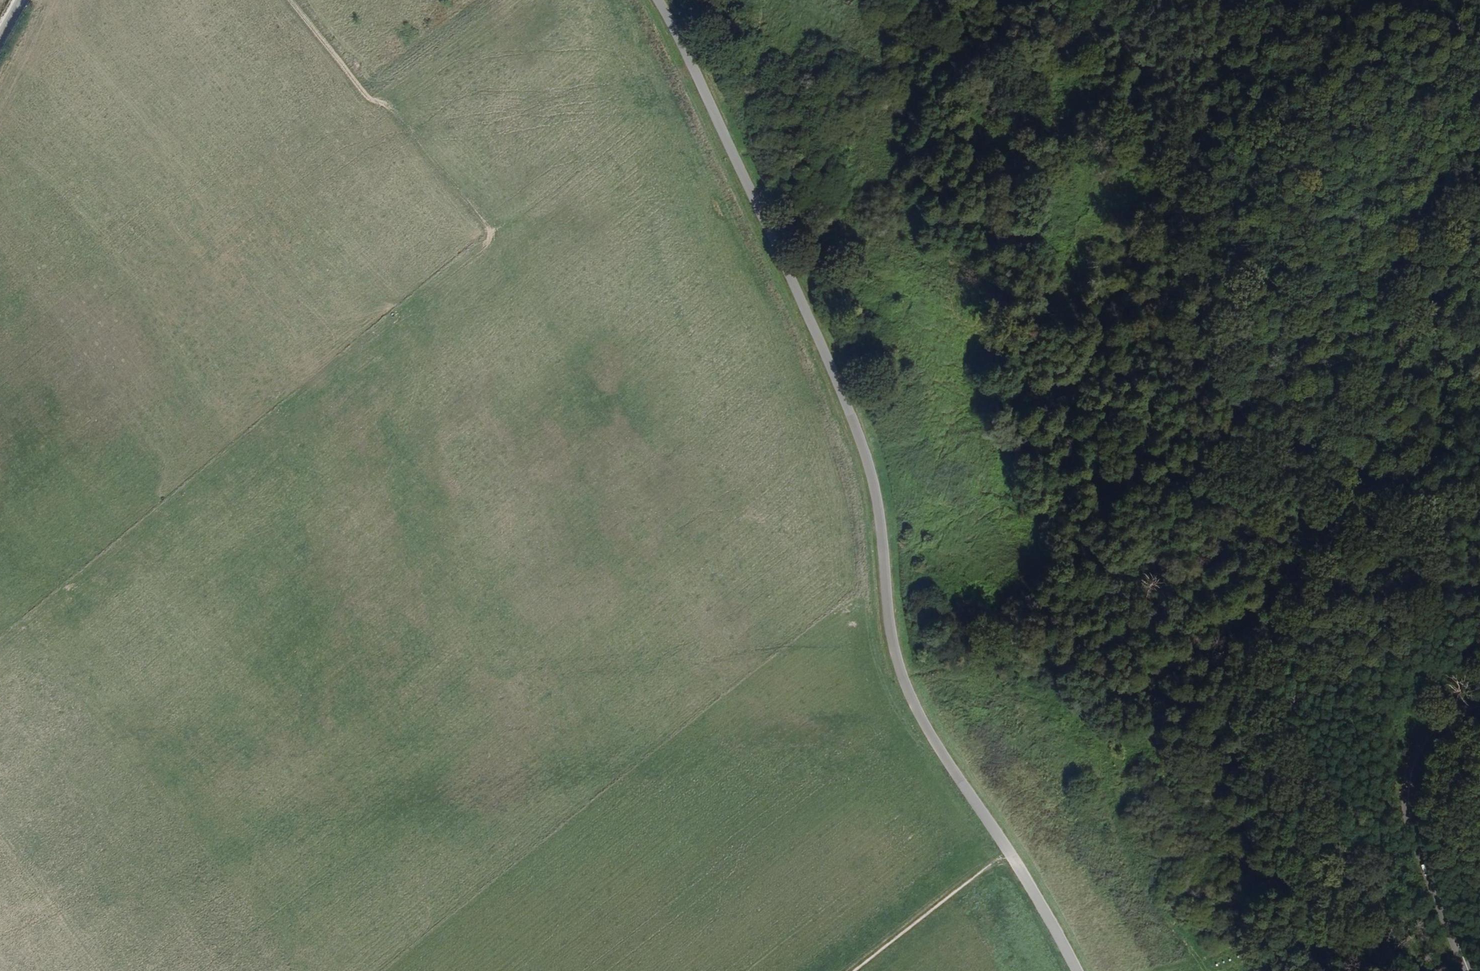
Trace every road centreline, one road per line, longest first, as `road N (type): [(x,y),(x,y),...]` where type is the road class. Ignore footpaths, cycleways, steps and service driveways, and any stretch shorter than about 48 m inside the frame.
road 1 (unclassified): [(658,0),(851,411),(884,542),(901,676),(1077,970)]
road 2 (tertiary): [(1479,712),(1426,737),(1414,751),(1404,801),(1465,970)]

